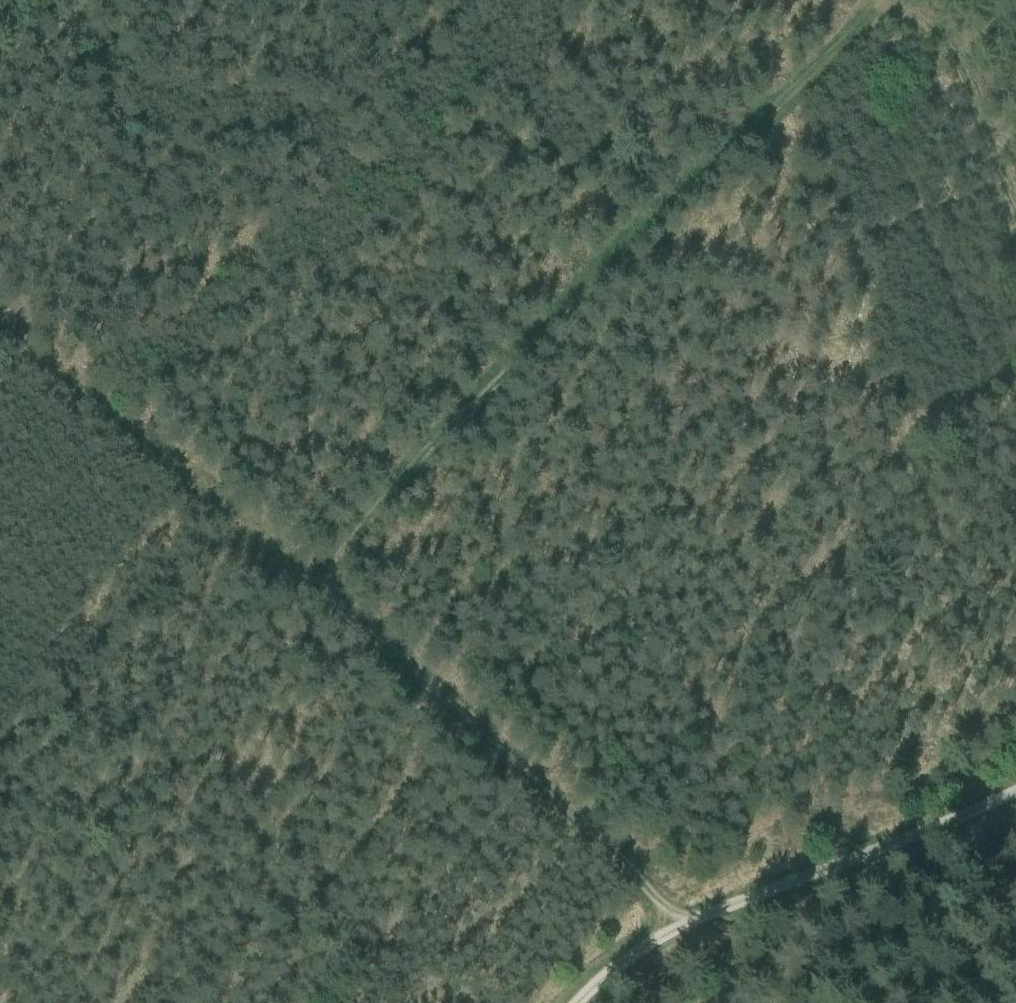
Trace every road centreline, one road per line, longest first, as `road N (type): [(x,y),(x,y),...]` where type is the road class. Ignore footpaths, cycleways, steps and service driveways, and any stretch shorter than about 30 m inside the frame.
road 1 (track): [(681,917),(0,320)]
road 2 (track): [(304,594),(864,0)]
road 3 (track): [(561,1002),(681,917),(812,872),(1015,782)]
road 4 (track): [(895,0),(945,42),(1015,191)]

